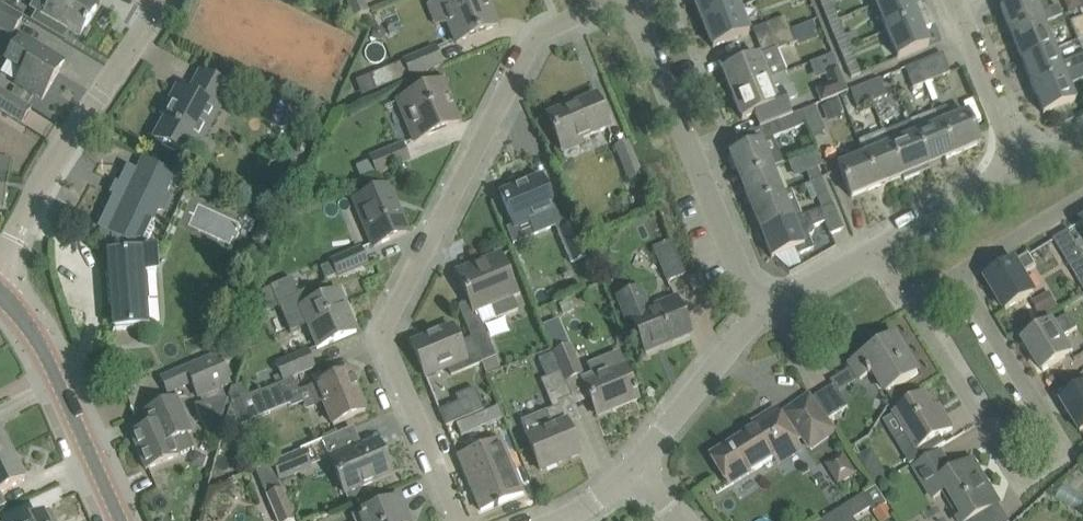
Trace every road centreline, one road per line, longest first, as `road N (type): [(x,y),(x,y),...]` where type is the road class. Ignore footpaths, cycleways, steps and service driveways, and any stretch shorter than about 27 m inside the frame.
road 1 (residential): [(460,520),(385,346),(385,326),(528,46),(549,26),(612,0)]
road 2 (residential): [(962,277),(1057,431),(1045,465),(1015,470),(911,309)]
road 3 (residential): [(759,312),(628,0)]
road 4 (residential): [(0,254),(159,0)]
road 5 (secondary): [(0,292),(51,363),(122,520)]
road 6 (residential): [(638,466),(759,312)]
road 7 (residential): [(1017,166),(950,0)]
road 8 (residential): [(877,247),(1017,166)]
road 9 (residential): [(962,277),(1082,202)]
road 10 (residential): [(759,312),(877,247)]

